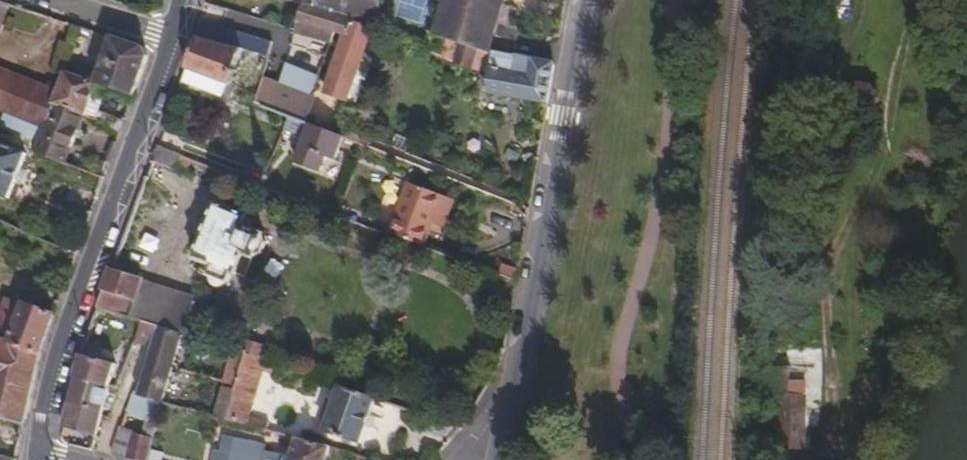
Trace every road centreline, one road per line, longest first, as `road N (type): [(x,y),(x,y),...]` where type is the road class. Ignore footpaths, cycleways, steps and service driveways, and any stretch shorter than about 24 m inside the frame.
road 1 (secondary): [(501,459),(587,0)]
road 2 (secondary): [(172,40),(72,314),(38,459)]
road 3 (residential): [(172,40),(53,0)]

